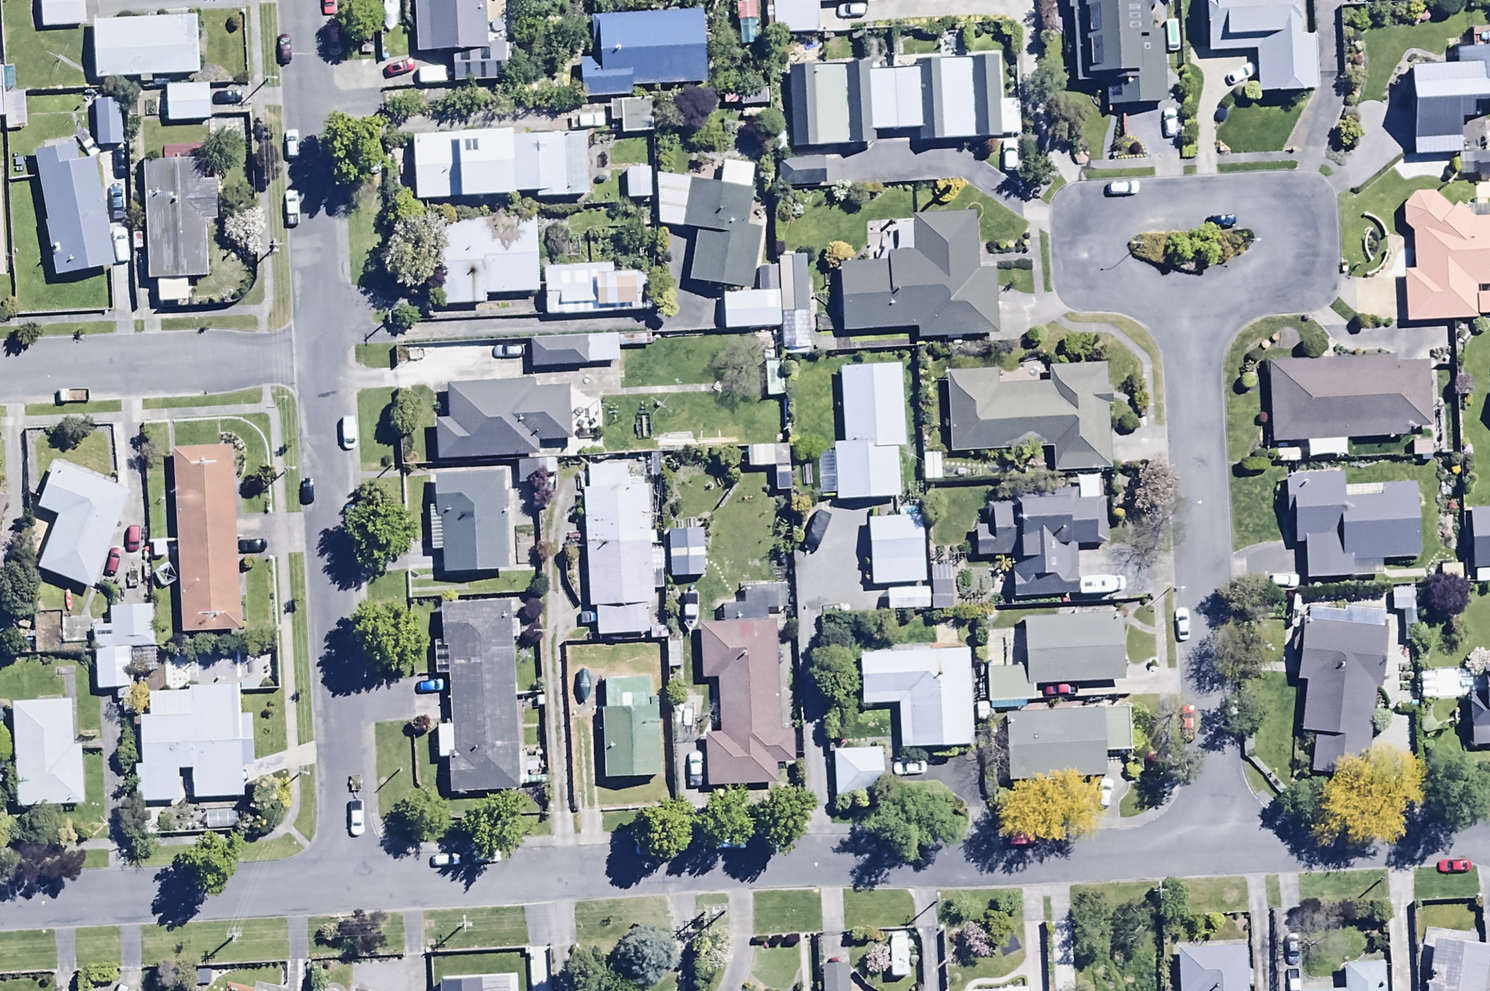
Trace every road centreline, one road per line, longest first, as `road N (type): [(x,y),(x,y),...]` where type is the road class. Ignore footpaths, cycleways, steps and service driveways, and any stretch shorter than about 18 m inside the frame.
road 1 (residential): [(350,891),(1217,853)]
road 2 (residential): [(1188,297),(1217,853)]
road 3 (residential): [(350,891),(321,356)]
road 4 (residential): [(1188,297),(1281,290),(1304,256),(1290,211),(1270,198),(1096,207)]
road 5 (residential): [(321,356),(305,0)]
road 6 (residential): [(0,908),(350,891)]
road 7 (residential): [(0,373),(321,356)]
road 8 (residential): [(1217,853),(1489,838)]
road 9 (residential): [(1096,207),(1080,246),(1099,287),(1117,296),(1188,297)]

